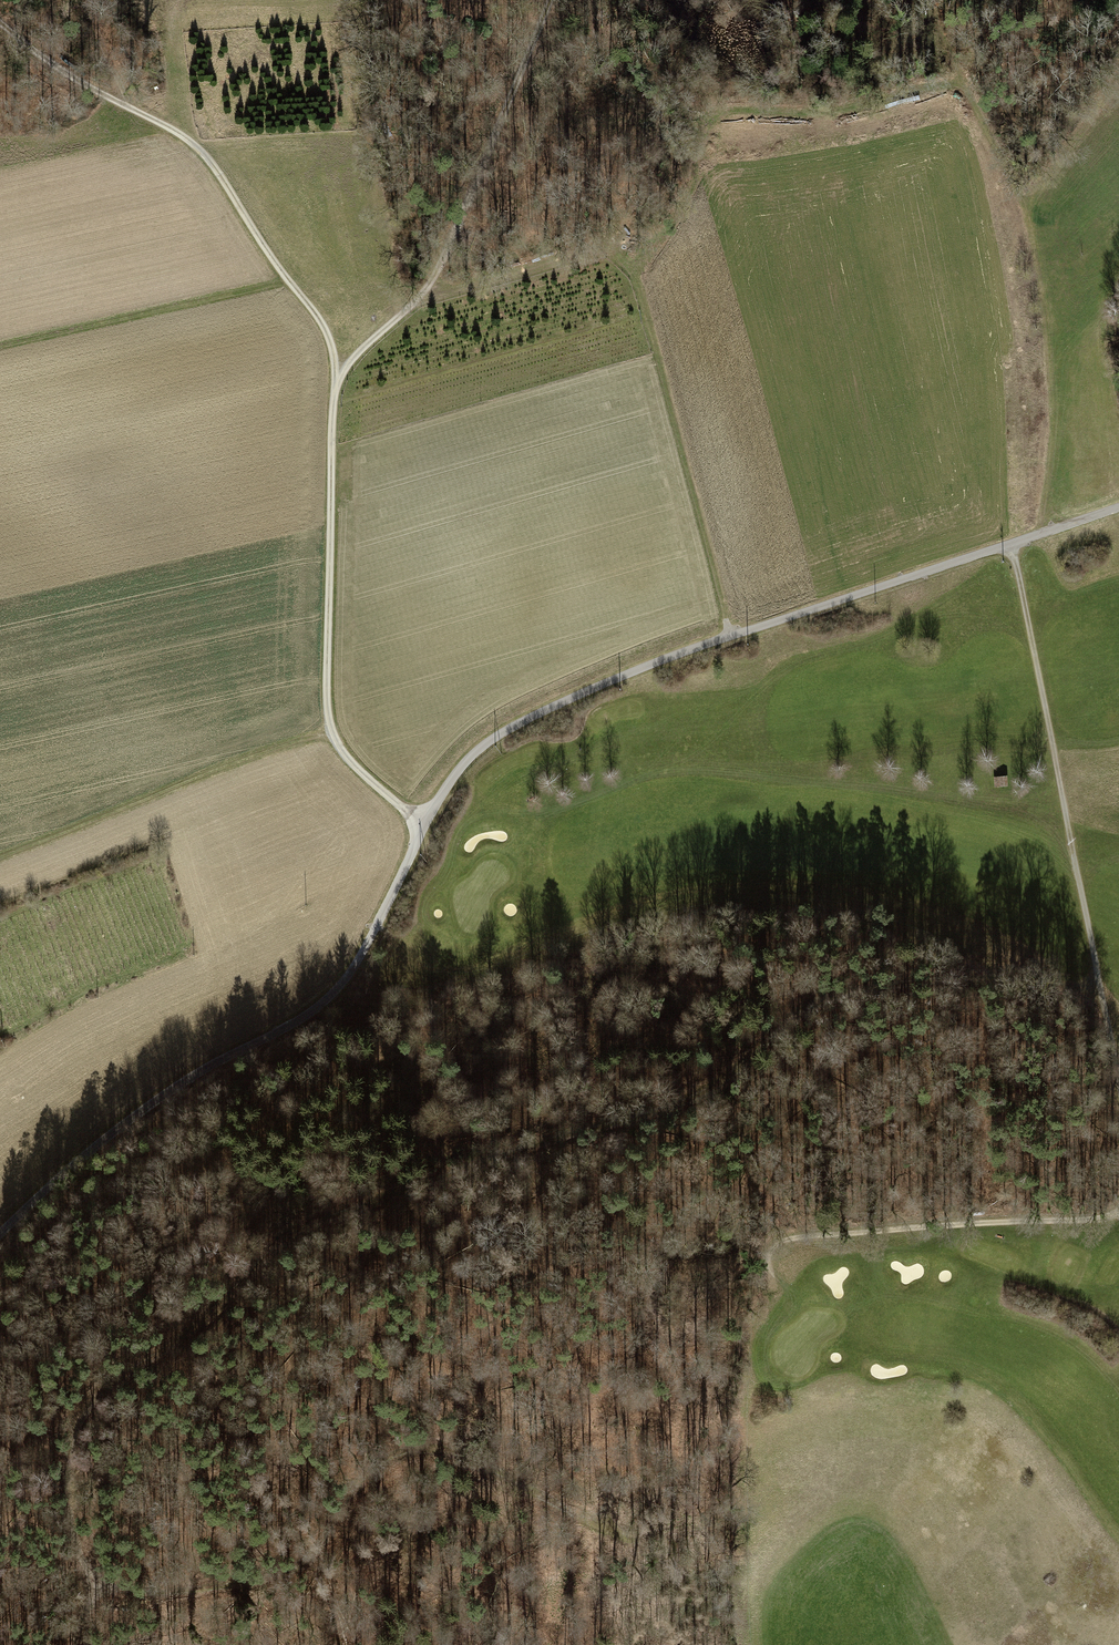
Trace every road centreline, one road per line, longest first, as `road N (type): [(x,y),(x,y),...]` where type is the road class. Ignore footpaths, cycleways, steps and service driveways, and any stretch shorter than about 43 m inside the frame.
road 1 (track): [(636,1543),(457,1453),(406,1449),(361,1474),(296,1567),(272,1578),(137,1595),(87,1566),(73,1540),(74,1425),(94,1398),(208,1317),(284,1240),(543,1142),(711,1090),(812,1005),(951,979),(1099,984)]
road 2 (residential): [(1118,506),(730,635),(510,727),(463,764),(443,792),(376,926),(328,999),(213,1062),(106,1134),(0,1234)]
road 3 (track): [(424,824),(359,770),(331,730),(336,375),(435,275),(551,0)]
road 4 (track): [(730,635),(640,293),(625,263),(597,248),(415,302)]
road 5 (track): [(336,375),(317,317),(195,147),(32,52),(0,24)]
road 6 (track): [(1012,545),(1099,984)]
road 7 (track): [(1118,1211),(1079,1222),(924,1225),(791,1239),(766,1263)]
road 8 (track): [(0,854),(331,730)]
road 9 (track): [(1033,537),(1042,433),(1039,307),(1027,222)]

